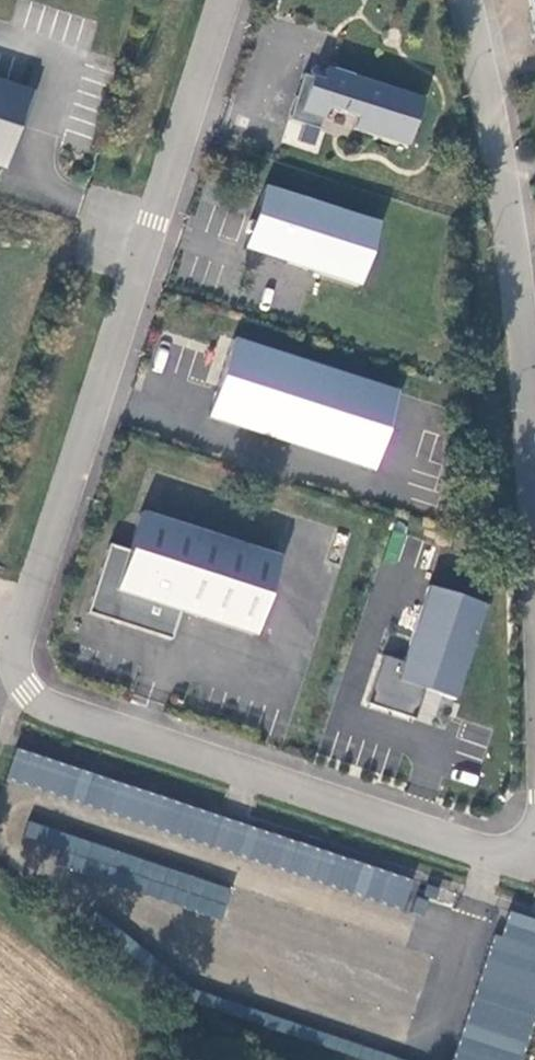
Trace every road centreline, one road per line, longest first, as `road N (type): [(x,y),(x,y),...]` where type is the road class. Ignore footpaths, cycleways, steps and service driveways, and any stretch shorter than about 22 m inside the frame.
road 1 (unclassified): [(225,0),(14,663),(28,691),(52,712),(482,855),(524,854),(534,839)]
road 2 (unclassified): [(534,480),(516,267),(466,0)]

